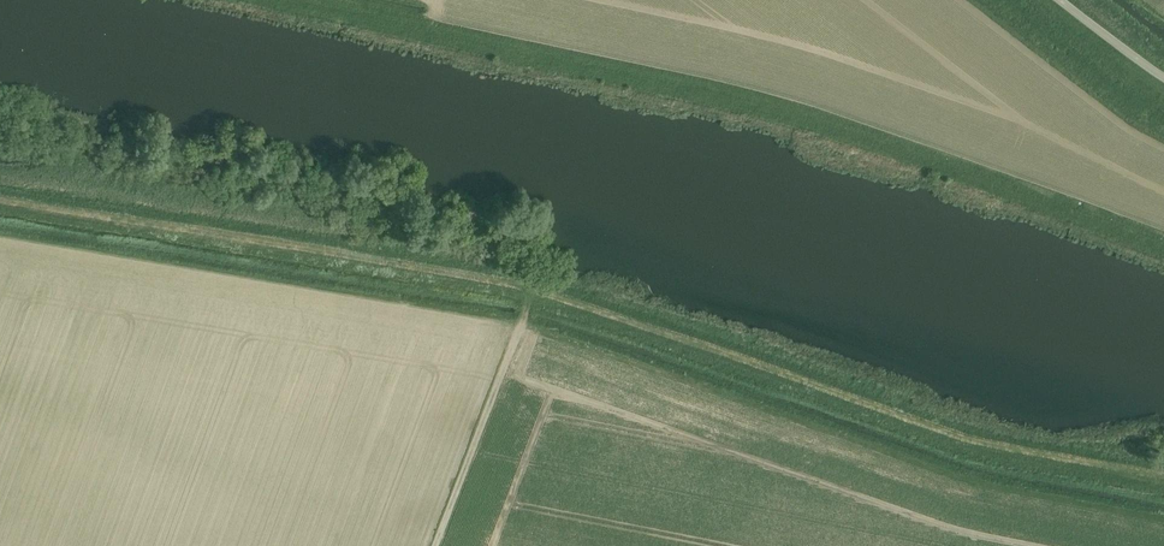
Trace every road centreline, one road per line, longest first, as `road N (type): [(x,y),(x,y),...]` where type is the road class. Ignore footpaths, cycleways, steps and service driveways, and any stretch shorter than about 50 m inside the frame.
road 1 (track): [(1163,488),(988,450),(531,295)]
road 2 (track): [(531,295),(0,203)]
road 3 (track): [(531,295),(434,545)]
road 4 (unclassified): [(1163,78),(1059,0)]

